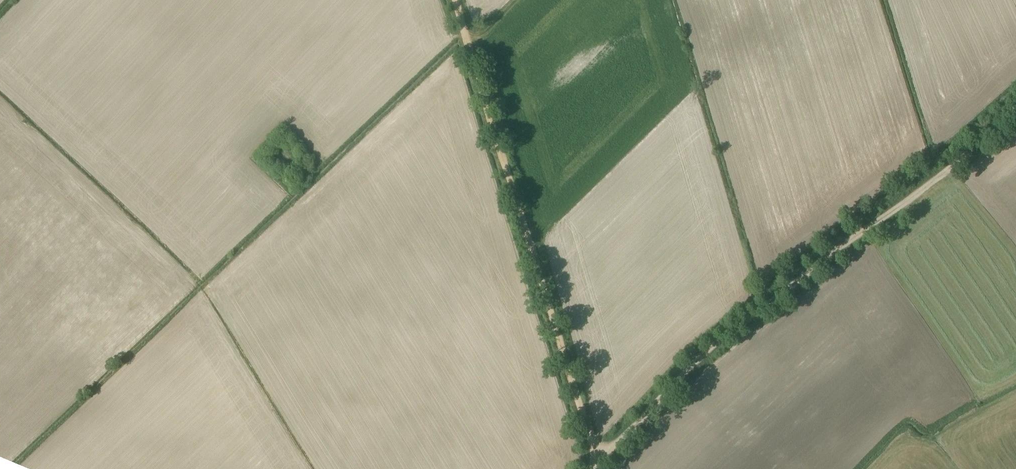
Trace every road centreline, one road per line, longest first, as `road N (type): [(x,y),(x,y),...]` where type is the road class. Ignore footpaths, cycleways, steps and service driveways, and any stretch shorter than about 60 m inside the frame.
road 1 (track): [(596,456),(722,336),(1015,110)]
road 2 (track): [(596,456),(456,0)]

